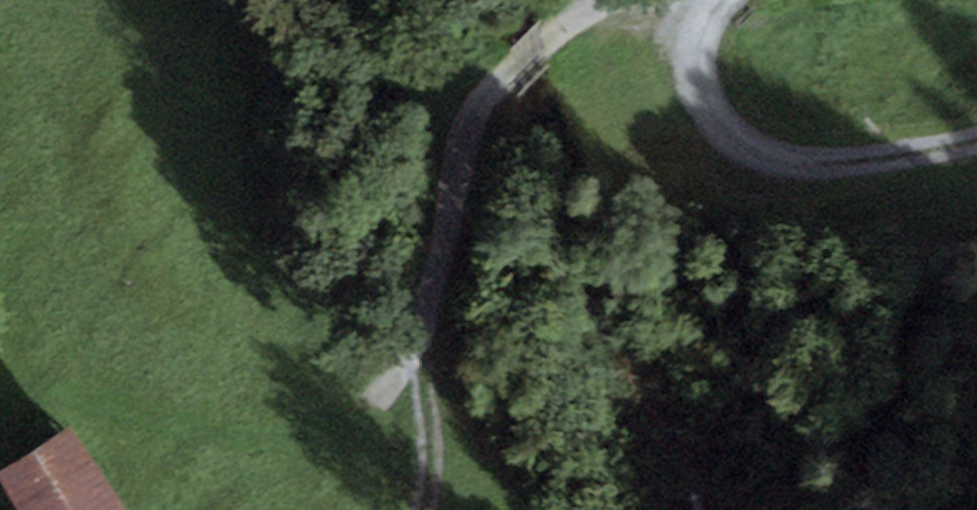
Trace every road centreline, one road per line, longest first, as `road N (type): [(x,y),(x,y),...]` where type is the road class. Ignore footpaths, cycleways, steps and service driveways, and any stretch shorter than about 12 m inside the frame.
road 1 (track): [(376,400),(427,329),(464,146),(484,101),(544,41),(613,0)]
road 2 (track): [(726,0),(709,21),(699,62),(705,95),(760,153),(811,167),(976,138)]
road 3 (track): [(416,345),(433,468),(421,509)]

